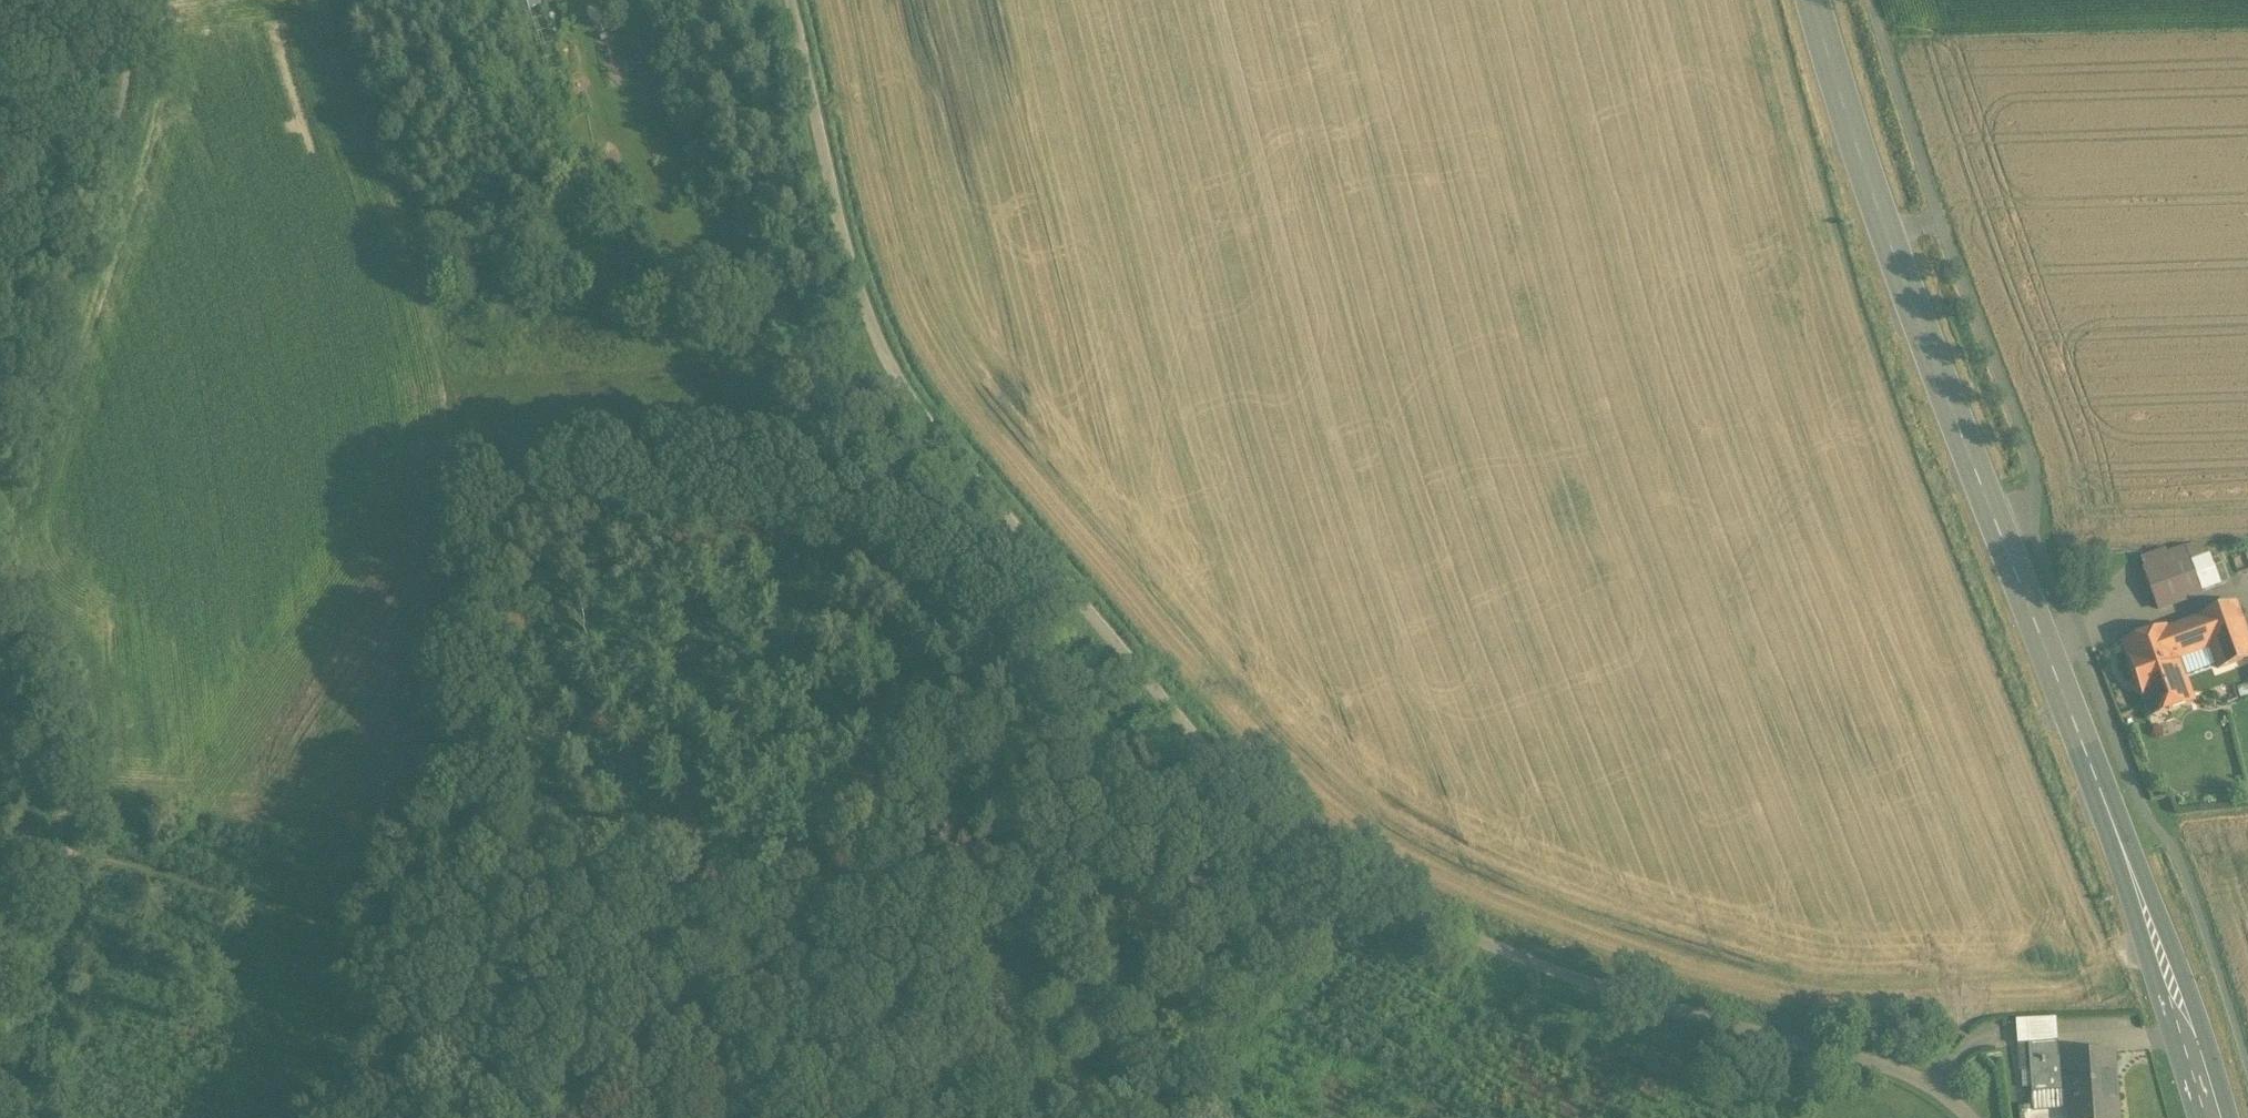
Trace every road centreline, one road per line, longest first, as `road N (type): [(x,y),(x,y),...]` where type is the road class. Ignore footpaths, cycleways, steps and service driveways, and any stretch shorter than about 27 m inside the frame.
road 1 (unclassified): [(1968,1117),(1901,1072),(1605,987),(1477,941),(1377,889),(1282,824),(1058,579),(890,372),(836,227),(787,0)]
road 2 (primary): [(2214,1117),(2128,861),(1898,265),(1812,0)]

